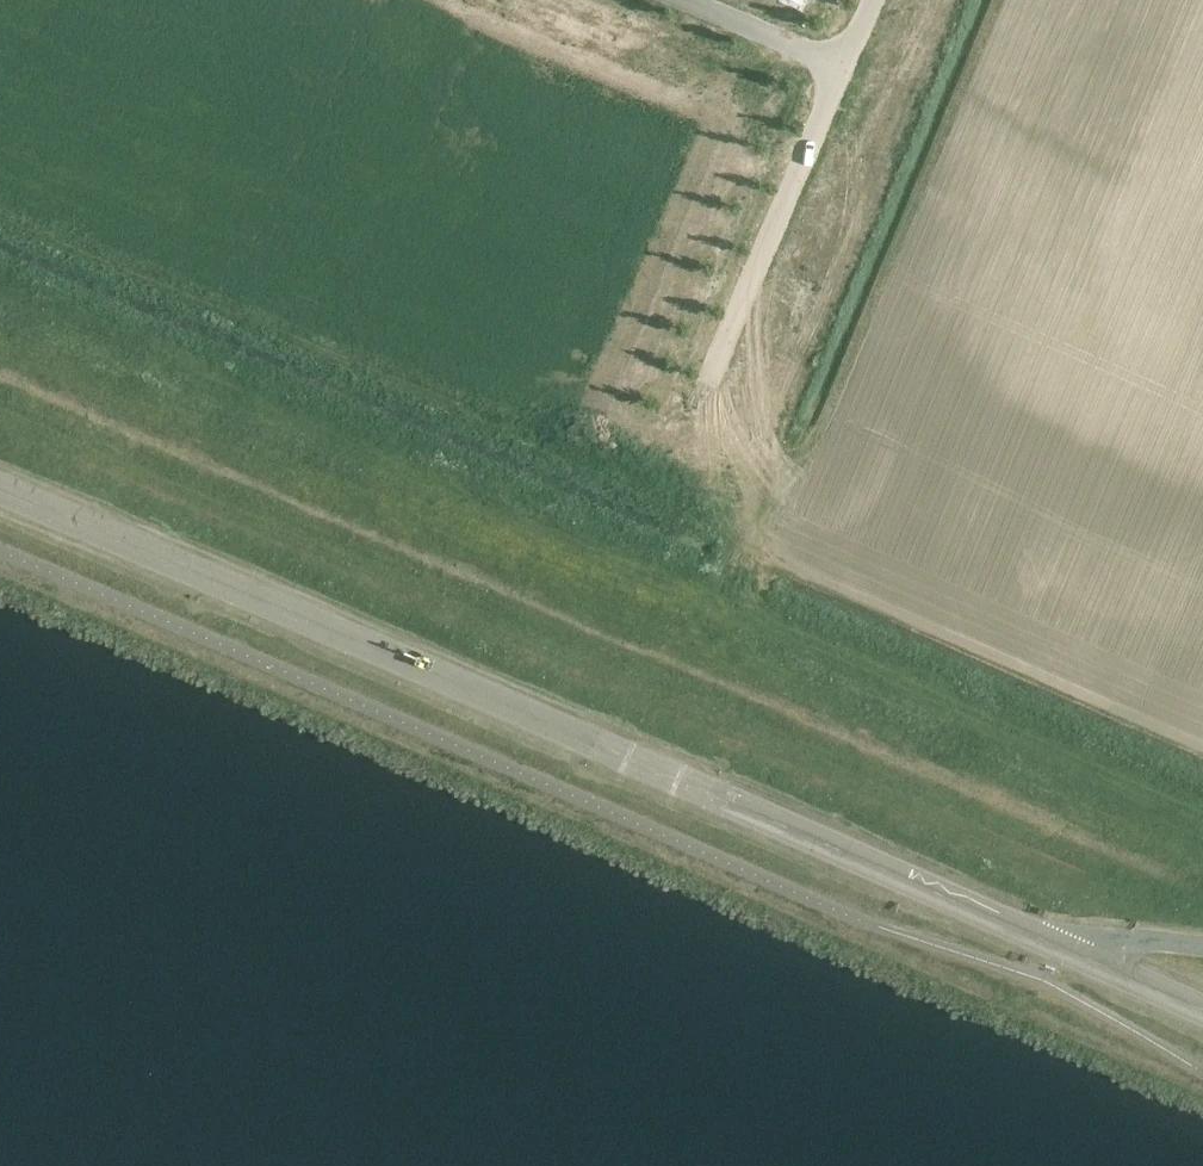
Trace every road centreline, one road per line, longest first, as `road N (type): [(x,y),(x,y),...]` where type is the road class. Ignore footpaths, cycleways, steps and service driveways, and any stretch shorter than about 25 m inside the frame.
road 1 (tertiary): [(1078,953),(0,491)]
road 2 (residential): [(840,64),(697,378),(691,411),(709,437),(748,451)]
road 3 (residential): [(840,64),(688,0)]
road 4 (tertiary): [(1202,1009),(1078,953)]
road 5 (unclassified): [(1202,952),(1124,943),(1078,953)]

